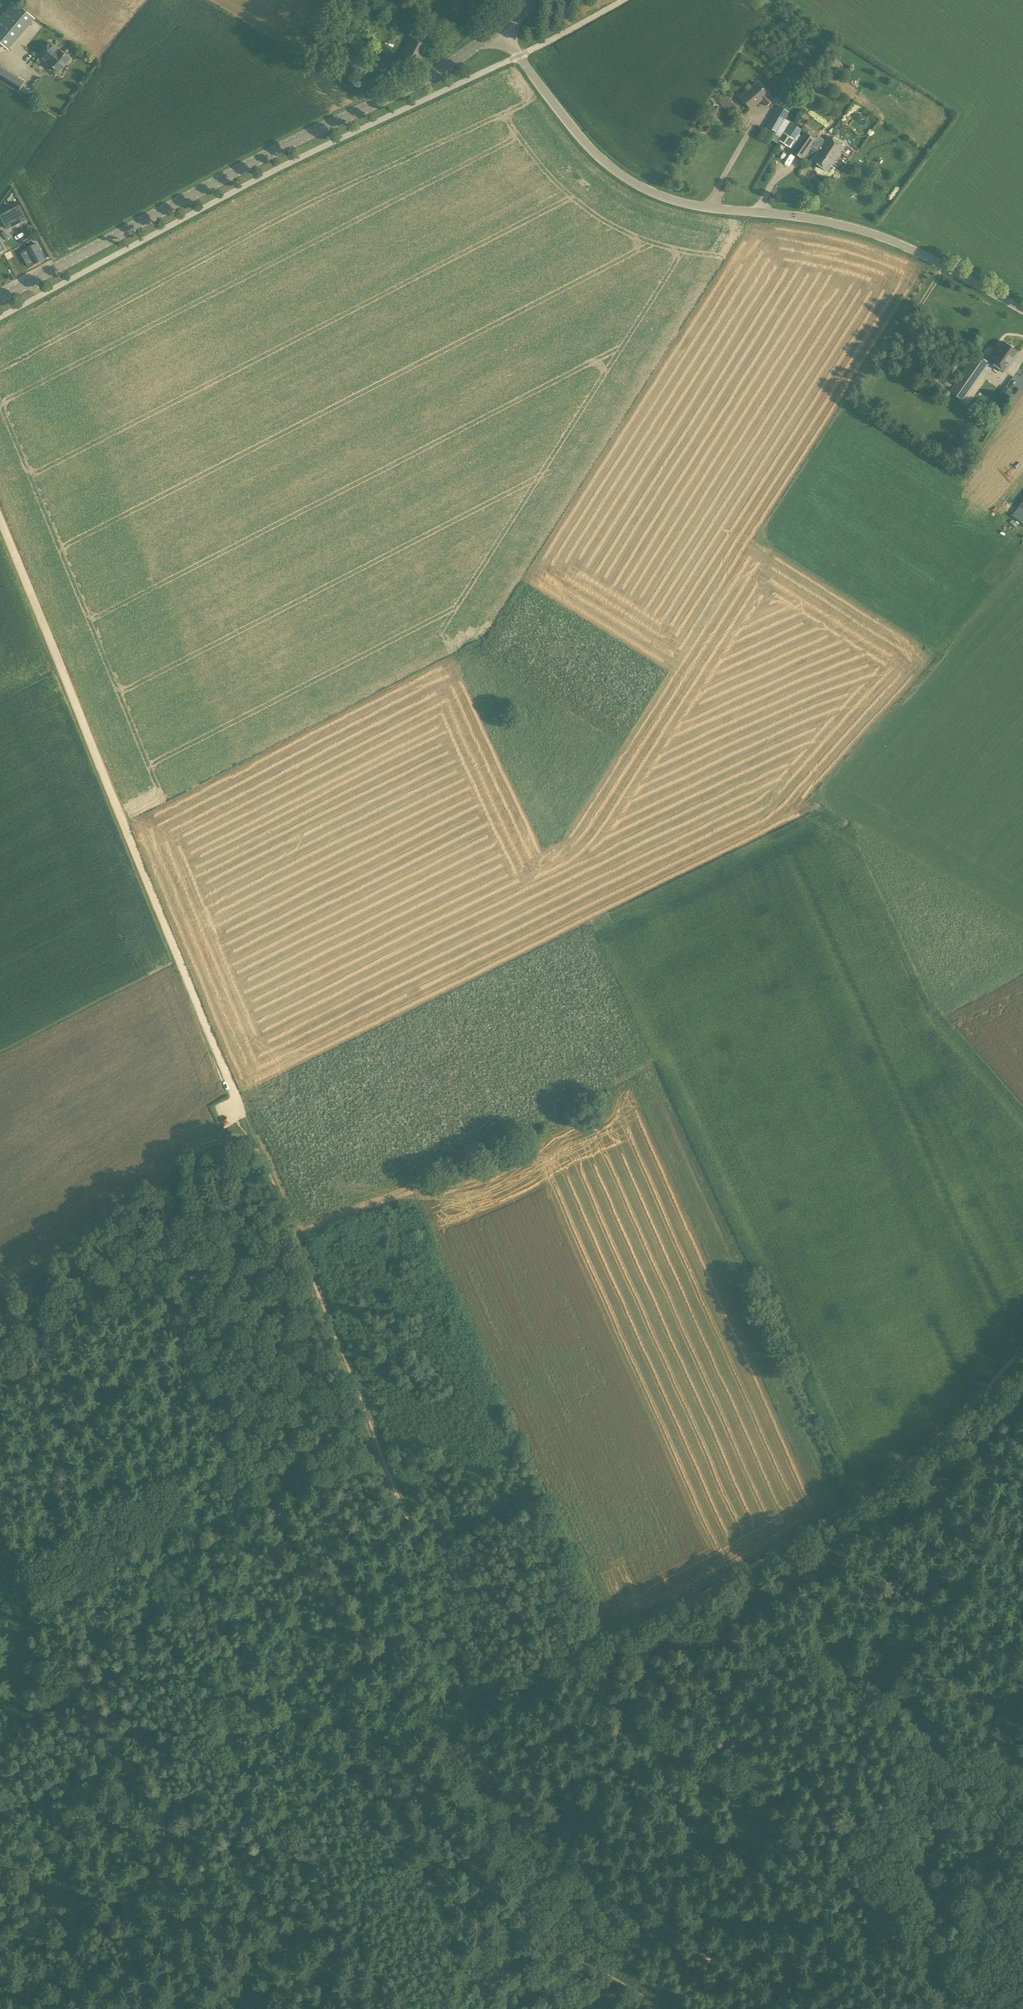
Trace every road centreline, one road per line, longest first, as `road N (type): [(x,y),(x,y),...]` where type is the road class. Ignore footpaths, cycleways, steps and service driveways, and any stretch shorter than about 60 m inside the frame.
road 1 (track): [(480,1690),(0,518)]
road 2 (track): [(480,1690),(730,1579),(848,1512),(929,1447),(1022,1350)]
road 3 (unclassified): [(1022,310),(897,242),(850,228),(693,207),(644,190),(581,138),(500,28)]
road 4 (tertiary): [(0,298),(428,78),(500,28)]
road 5 (track): [(196,1868),(237,1859),(289,1832),(373,1756),(480,1690)]
road 6 (track): [(529,1817),(539,1918),(568,1955),(660,2008)]
road 7 (track): [(0,1940),(196,1868)]
road 8 (track): [(491,1710),(474,1734),(476,1753),(529,1817)]

